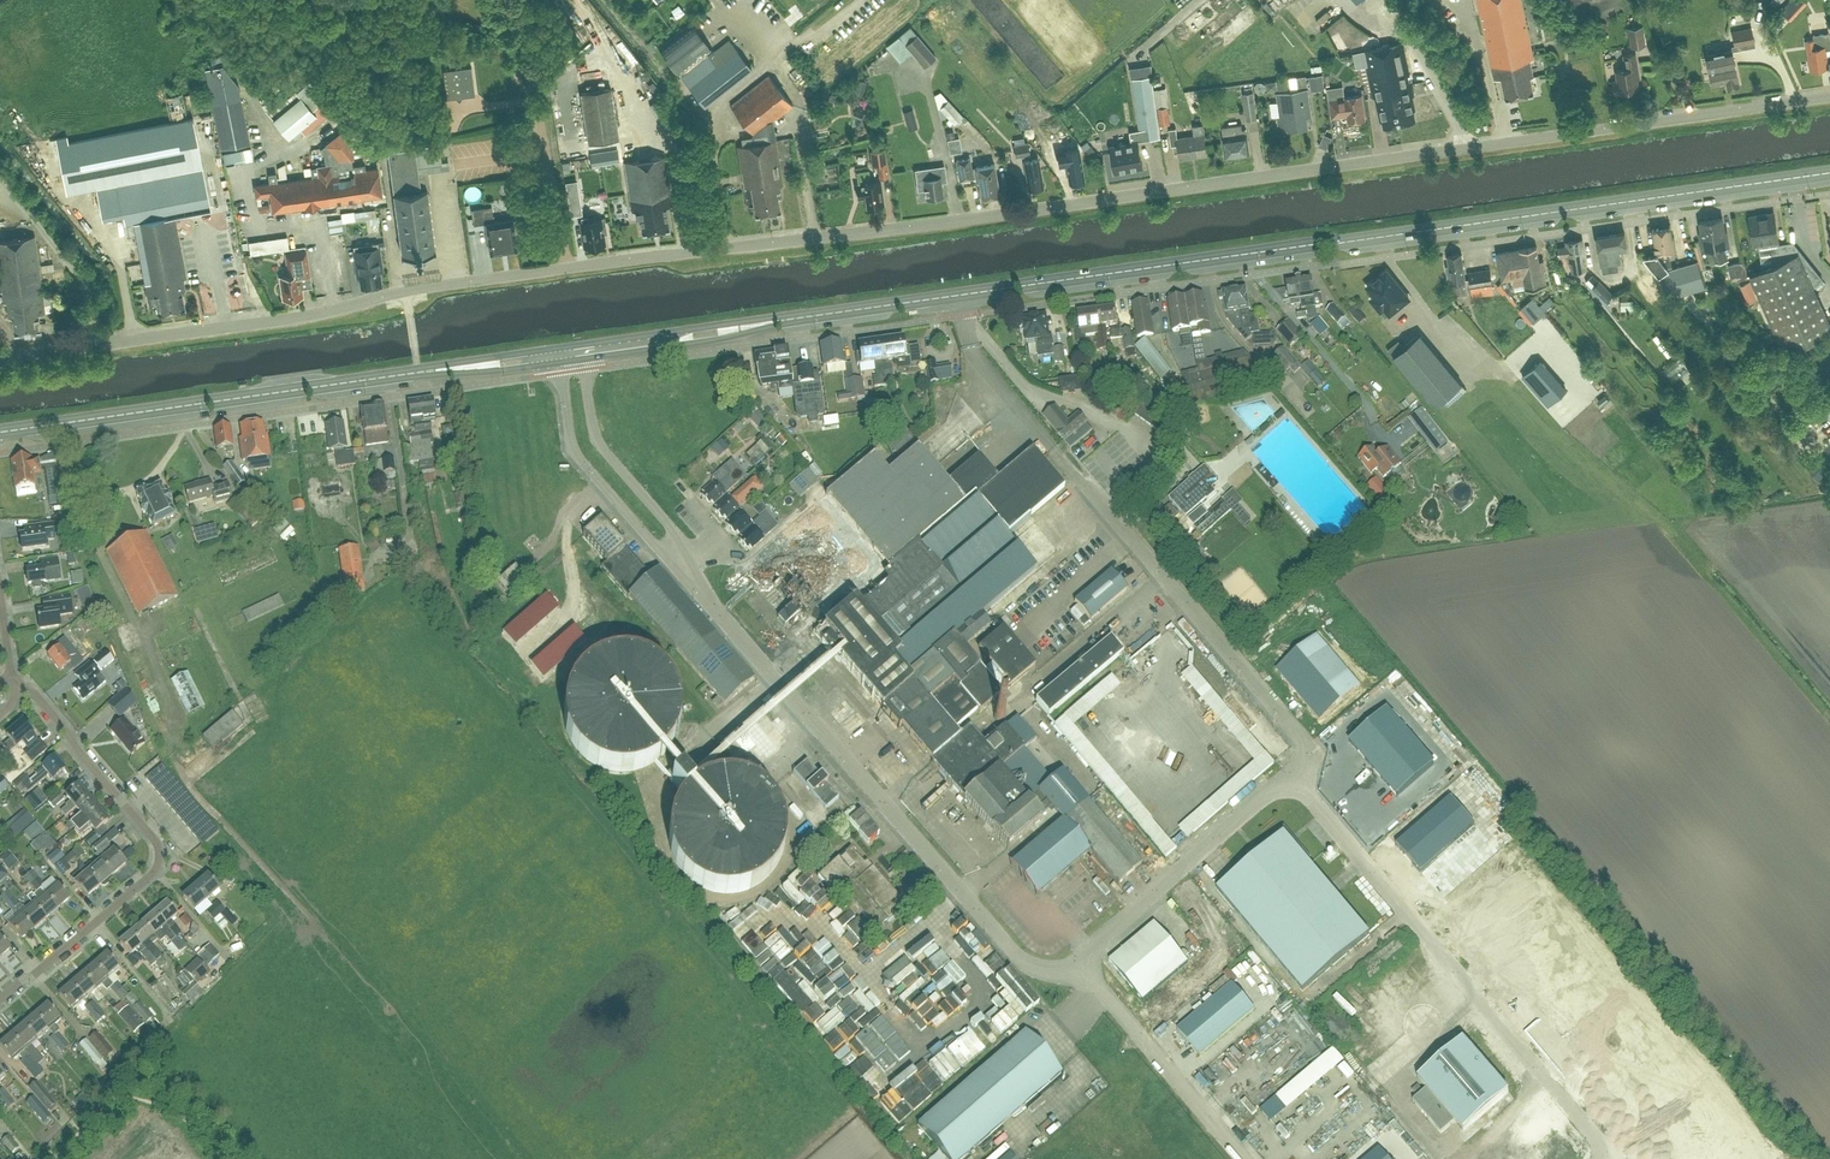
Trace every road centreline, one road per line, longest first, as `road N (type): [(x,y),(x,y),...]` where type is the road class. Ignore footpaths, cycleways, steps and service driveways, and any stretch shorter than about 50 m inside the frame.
road 1 (primary): [(0,432),(1829,172)]
road 2 (unclassified): [(566,267),(1829,95)]
road 3 (unclassified): [(0,361),(298,319),(406,288),(566,267)]
road 4 (residential): [(0,1005),(156,862),(153,838),(15,680)]
road 5 (residential): [(566,267),(520,28)]

